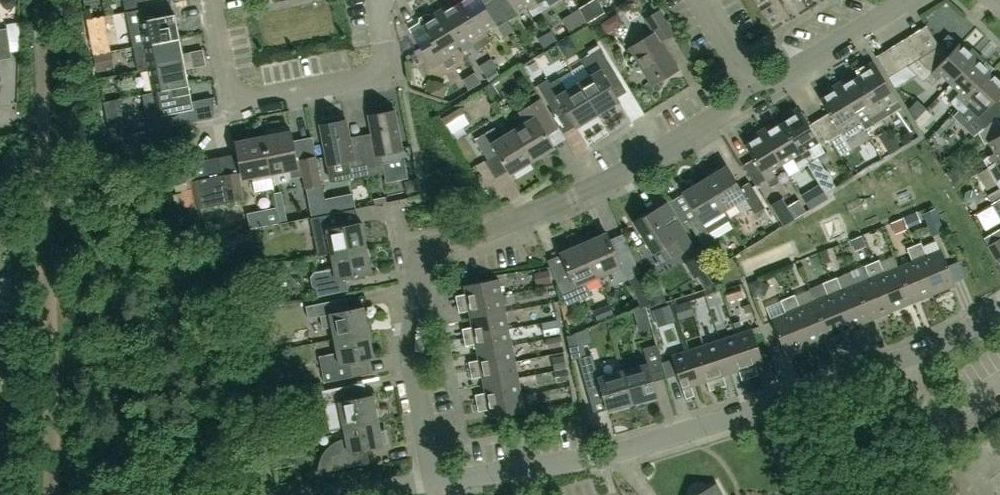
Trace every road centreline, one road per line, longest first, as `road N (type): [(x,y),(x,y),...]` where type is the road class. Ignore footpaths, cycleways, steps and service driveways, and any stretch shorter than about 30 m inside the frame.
road 1 (residential): [(431,479),(409,352),(419,250),(481,235),(639,166),(724,114),(754,86)]
road 2 (residential): [(999,311),(910,355),(597,457)]
road 3 (residential): [(377,0),(387,71),(230,103),(209,0)]
road 4 (residential): [(754,86),(786,76),(910,0)]
road 5 (residential): [(431,479),(597,457)]
road 6 (residential): [(431,479),(302,494)]

